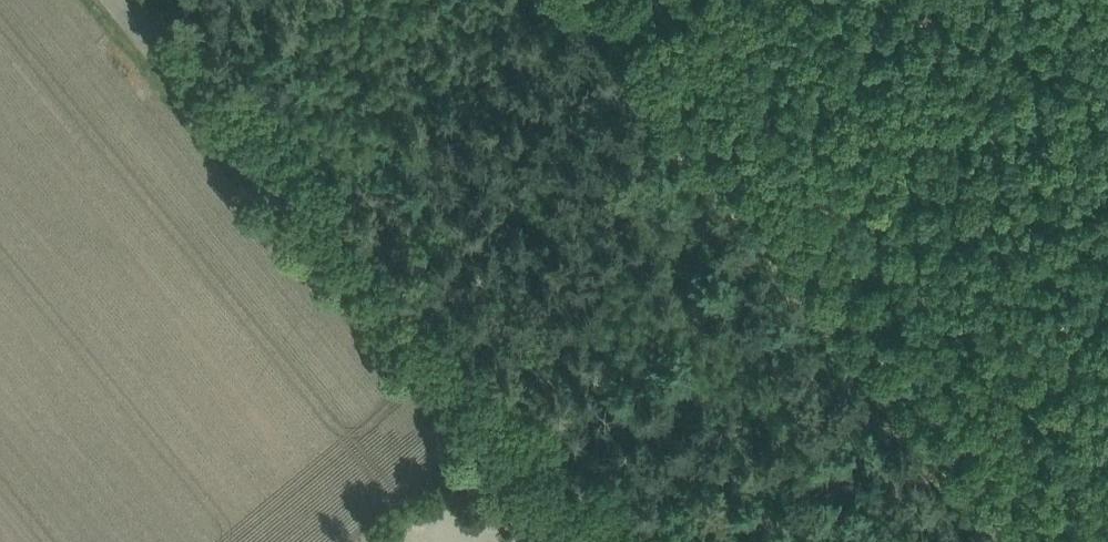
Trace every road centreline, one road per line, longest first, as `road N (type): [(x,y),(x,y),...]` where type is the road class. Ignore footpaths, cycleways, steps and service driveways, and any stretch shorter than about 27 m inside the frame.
road 1 (unclassified): [(545,541),(97,0)]

